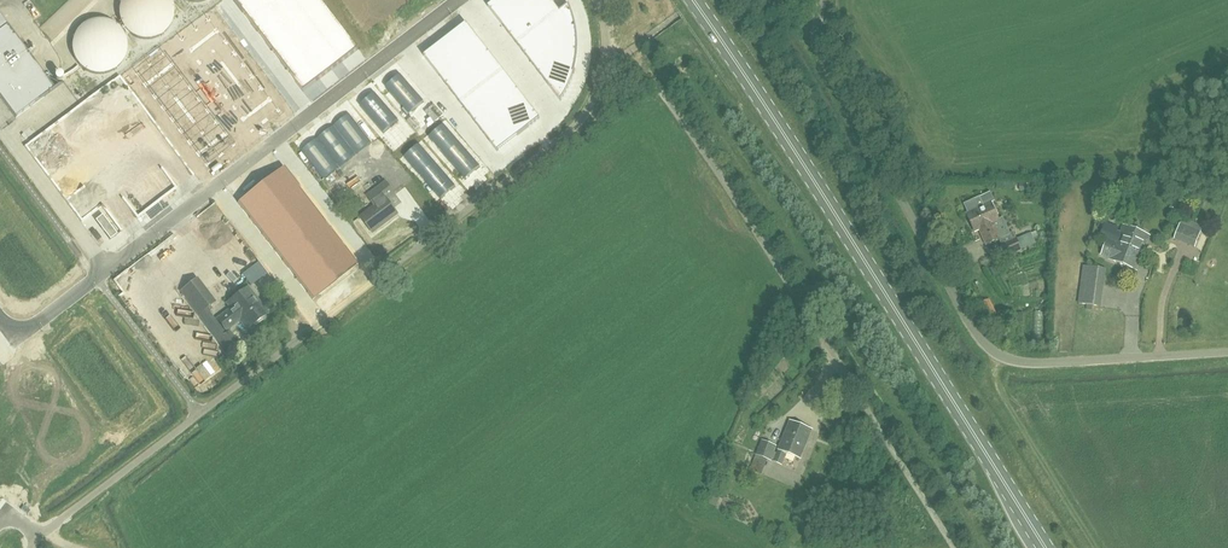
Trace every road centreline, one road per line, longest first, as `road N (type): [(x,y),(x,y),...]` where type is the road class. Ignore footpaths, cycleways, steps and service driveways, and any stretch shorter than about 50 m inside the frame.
road 1 (unclassified): [(604,63),(593,98),(565,135),(41,535)]
road 2 (primary): [(1043,547),(693,0)]
road 3 (unclassified): [(1227,353),(1047,363),(991,352),(819,52),(822,0)]
road 4 (unclassified): [(955,547),(667,99),(636,69),(604,63)]
road 5 (unclassified): [(461,0),(25,330),(0,322)]

